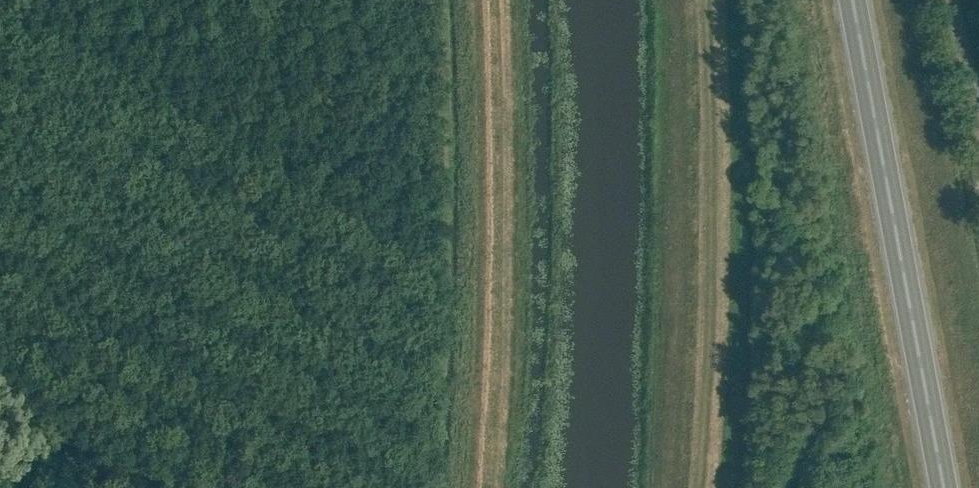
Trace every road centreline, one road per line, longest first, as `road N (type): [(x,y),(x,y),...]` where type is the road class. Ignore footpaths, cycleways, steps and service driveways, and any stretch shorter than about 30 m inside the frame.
road 1 (trunk): [(945,487),(854,0)]
road 2 (unclassified): [(978,124),(951,0)]

